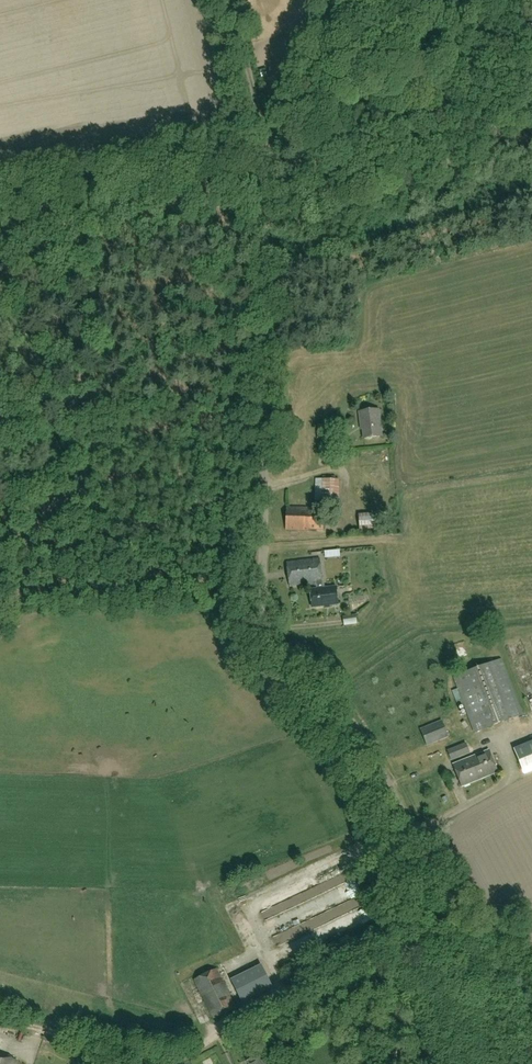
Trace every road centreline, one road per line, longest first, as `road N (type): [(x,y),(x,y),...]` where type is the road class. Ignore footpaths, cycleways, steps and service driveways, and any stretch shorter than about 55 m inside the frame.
road 1 (unclassified): [(531,1051),(367,733),(289,661),(263,625),(271,220),(248,178)]
road 2 (track): [(459,915),(172,1058),(0,1018)]
road 3 (unclassified): [(0,191),(197,162),(248,178)]
road 4 (unclassified): [(248,178),(282,137),(339,0)]
road 5 (track): [(268,154),(235,0)]

